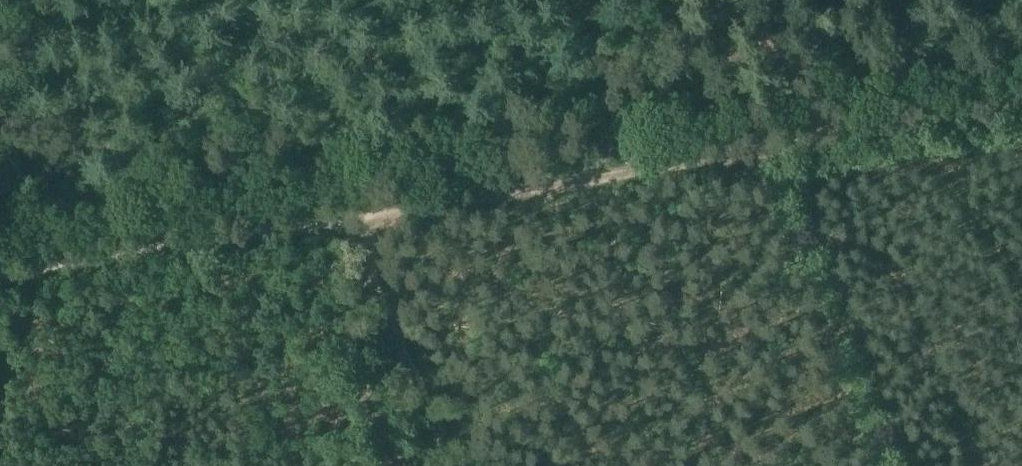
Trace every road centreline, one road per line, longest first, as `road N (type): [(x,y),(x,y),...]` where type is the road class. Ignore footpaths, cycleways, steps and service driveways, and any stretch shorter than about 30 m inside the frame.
road 1 (track): [(0,224),(104,207),(154,187),(232,182),(525,124),(684,113),(1021,68)]
road 2 (track): [(1021,106),(333,221)]
road 3 (track): [(333,221),(0,280)]
road 4 (track): [(333,221),(367,264),(458,465)]
road 5 (track): [(649,0),(638,50),(593,116),(602,178)]

